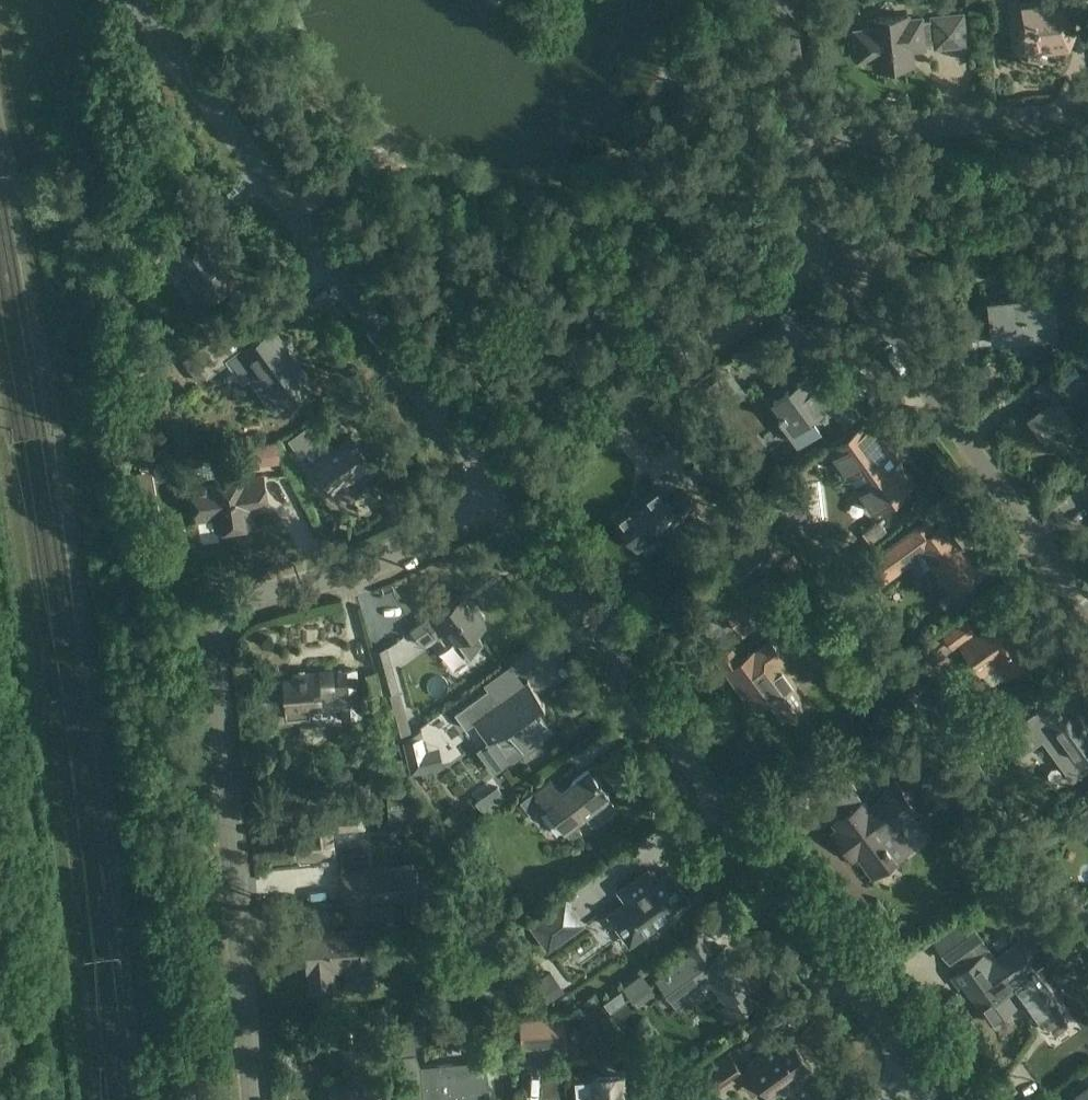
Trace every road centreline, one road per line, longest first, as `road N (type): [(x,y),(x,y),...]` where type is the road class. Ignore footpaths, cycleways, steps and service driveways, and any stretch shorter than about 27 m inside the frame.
road 1 (residential): [(258,1099),(216,655),(250,602),(361,570),(432,538),(496,493)]
road 2 (unclassified): [(908,1069),(496,493)]
road 3 (unclassified): [(496,493),(135,0)]
road 4 (residential): [(1087,608),(823,250)]
road 5 (residential): [(557,447),(823,250)]
road 6 (residential): [(806,137),(1087,110)]
road 7 (residential): [(823,250),(1087,220)]
road 8 (residential): [(806,137),(791,0)]

